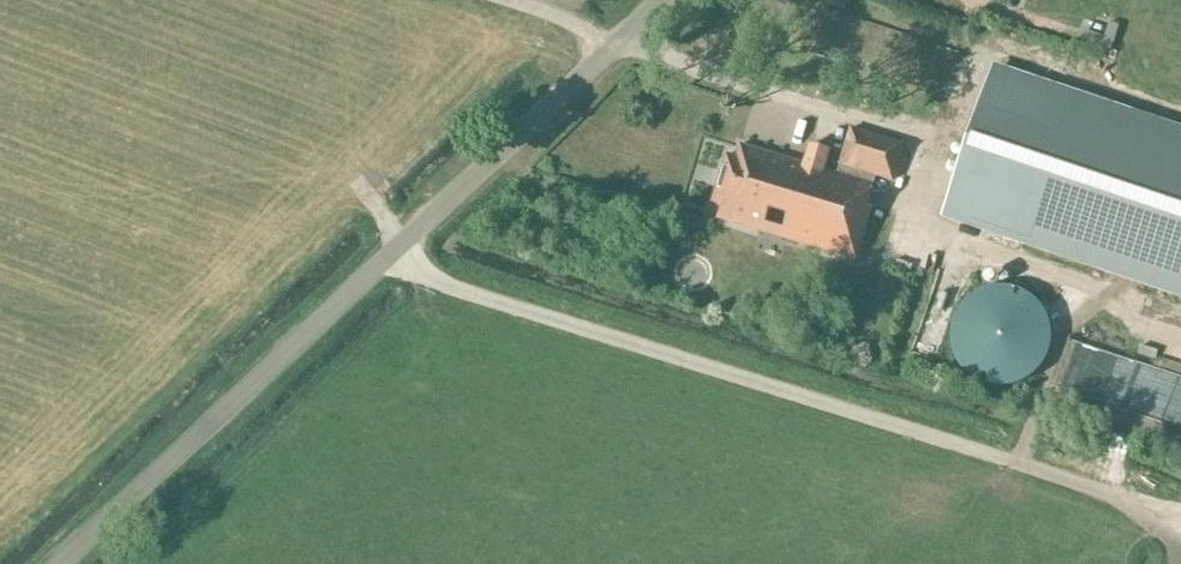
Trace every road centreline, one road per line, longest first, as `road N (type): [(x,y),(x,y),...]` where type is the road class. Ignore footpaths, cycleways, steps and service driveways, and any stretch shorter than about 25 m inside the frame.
road 1 (unclassified): [(64,563),(627,39)]

